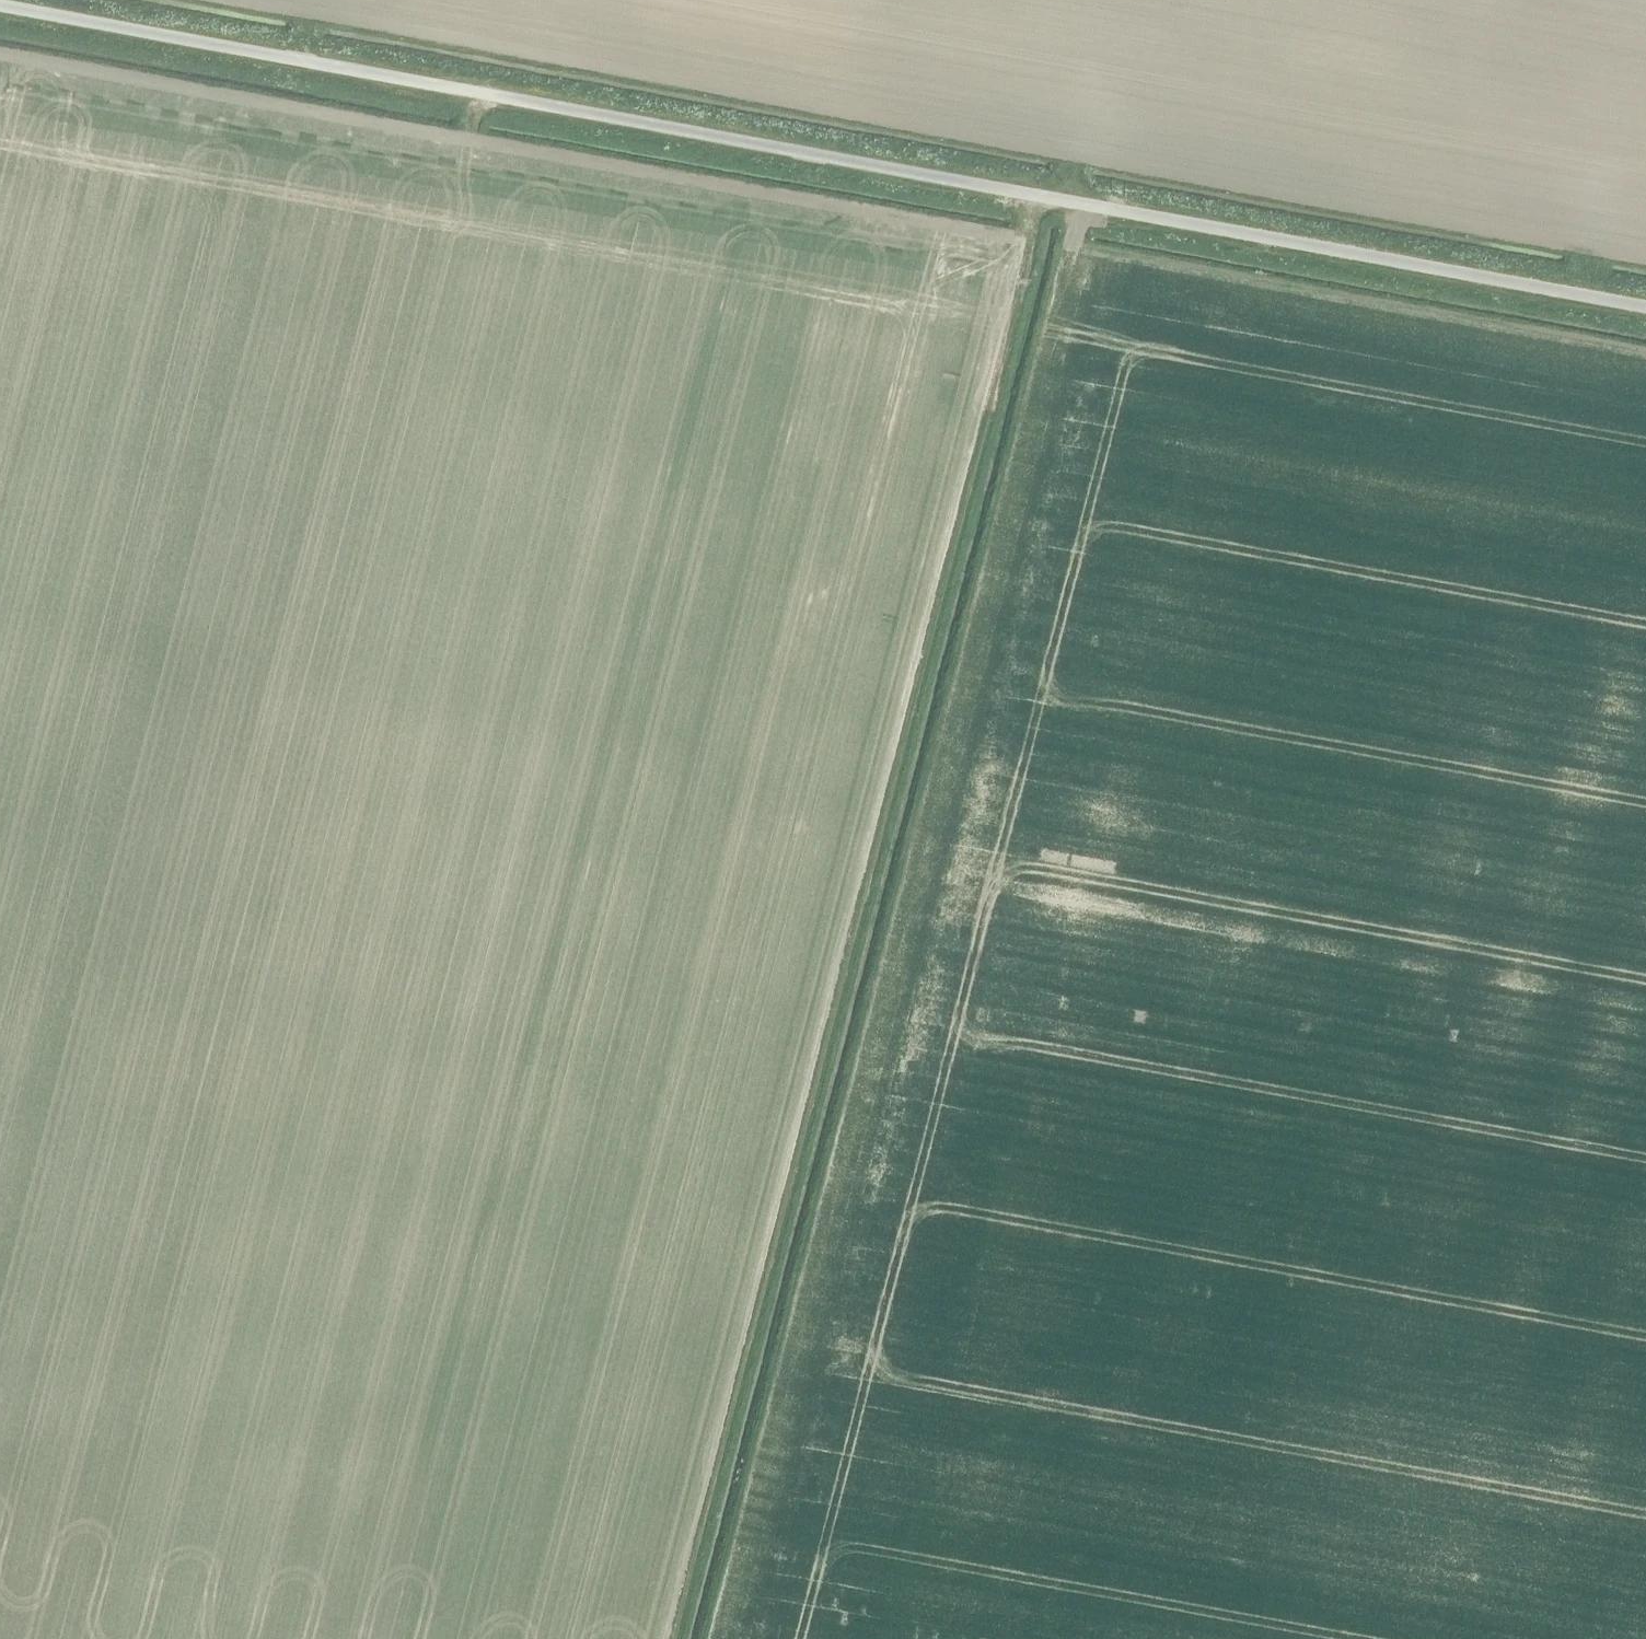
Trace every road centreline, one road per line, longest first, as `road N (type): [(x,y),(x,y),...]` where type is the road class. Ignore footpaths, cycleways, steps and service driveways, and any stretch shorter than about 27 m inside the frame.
road 1 (unclassified): [(1645,308),(0,7)]

